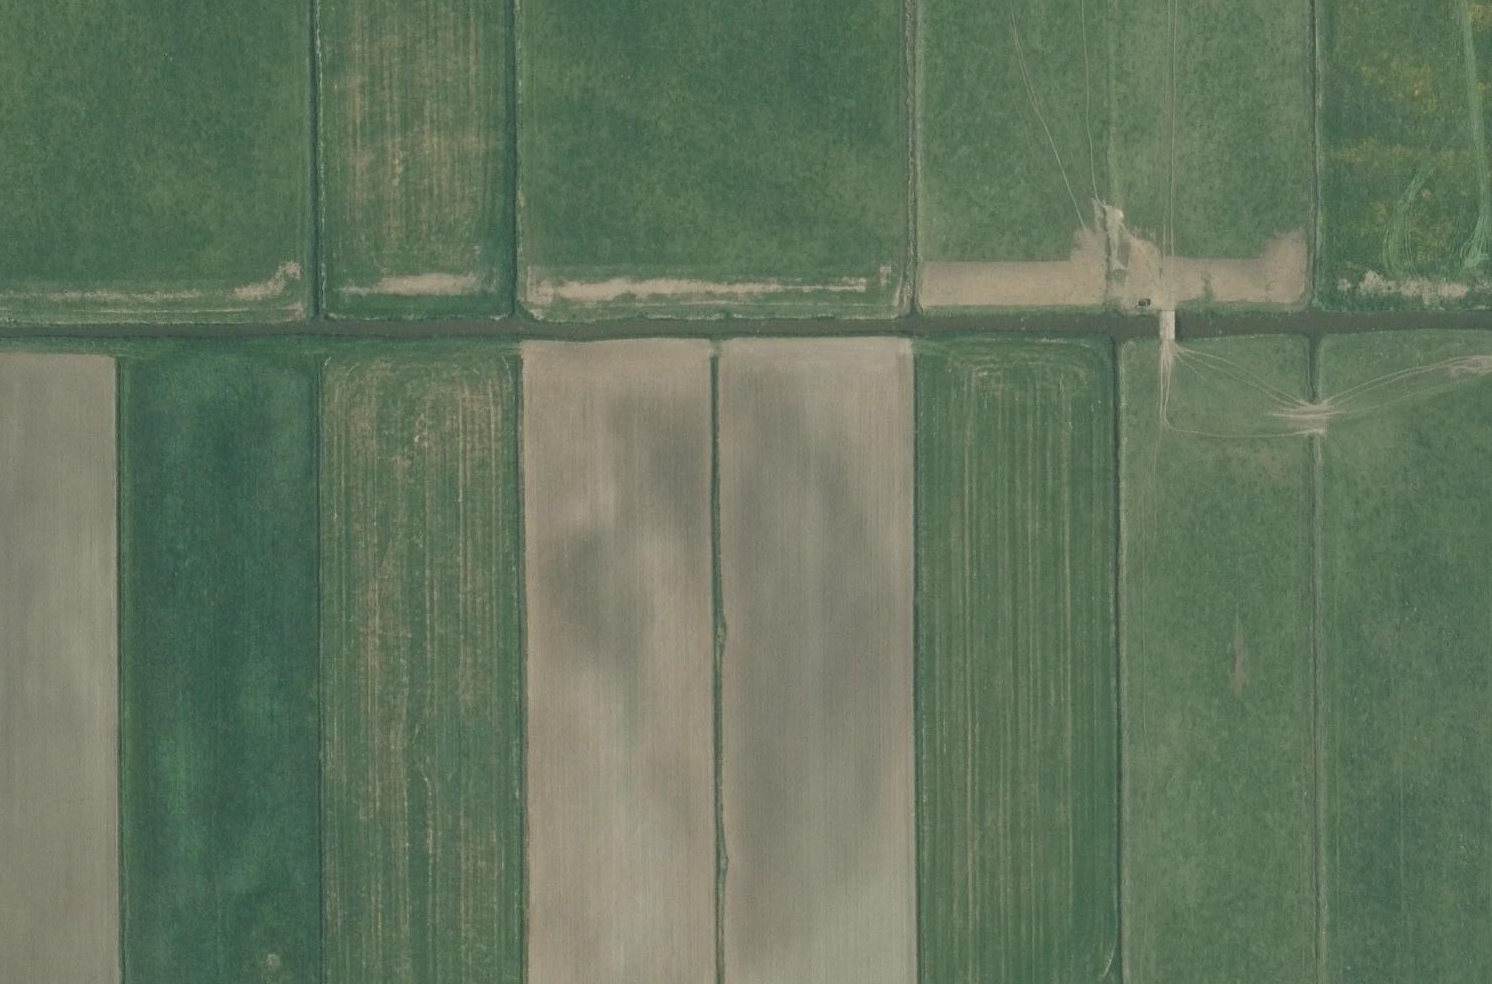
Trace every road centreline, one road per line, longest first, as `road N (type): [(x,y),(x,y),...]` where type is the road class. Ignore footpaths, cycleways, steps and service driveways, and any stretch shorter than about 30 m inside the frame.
road 1 (track): [(1491,366),(1329,418),(1172,403),(1168,309),(1133,236),(1103,232),(1066,190),(1048,0)]

